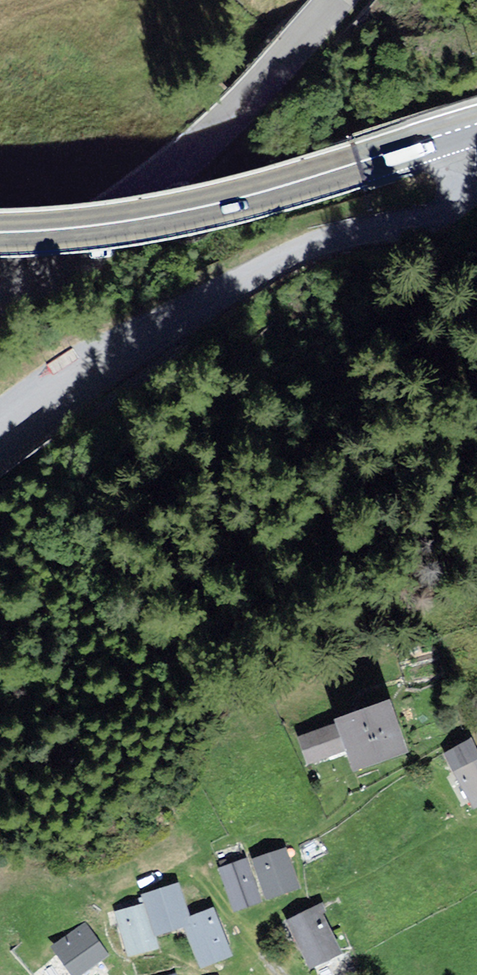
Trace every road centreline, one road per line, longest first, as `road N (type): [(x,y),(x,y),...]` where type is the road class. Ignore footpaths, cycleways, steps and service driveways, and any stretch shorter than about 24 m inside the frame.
road 1 (unclassified): [(0,446),(278,261),(325,239),(441,213),(465,187),(472,126)]
road 2 (primary): [(0,232),(198,208),(472,126)]
road 3 (unclassified): [(336,0),(200,148),(70,242),(0,279)]

